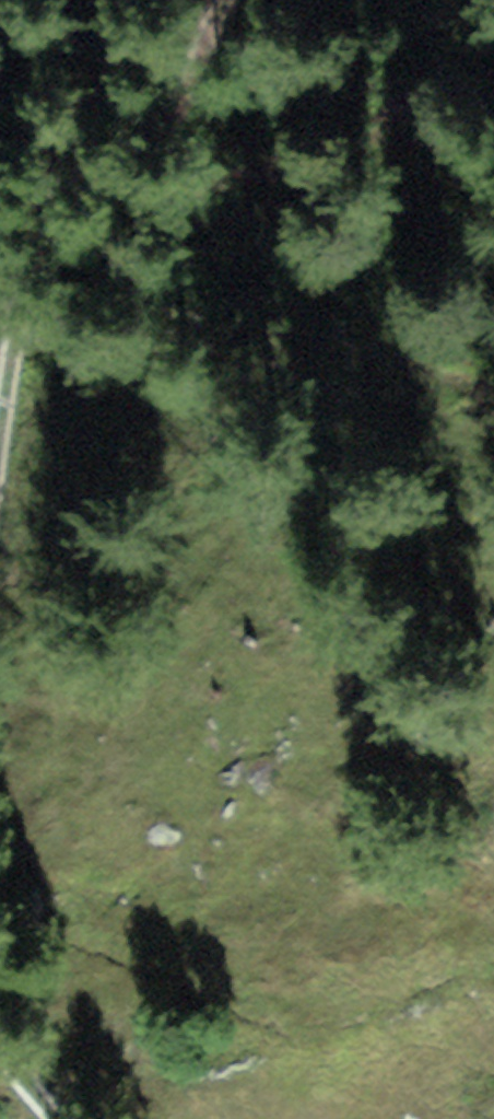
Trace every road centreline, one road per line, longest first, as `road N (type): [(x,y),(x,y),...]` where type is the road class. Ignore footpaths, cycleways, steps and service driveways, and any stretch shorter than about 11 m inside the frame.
road 1 (track): [(224,0),(161,121),(85,196),(39,275)]
road 2 (track): [(39,275),(10,345),(0,432)]

